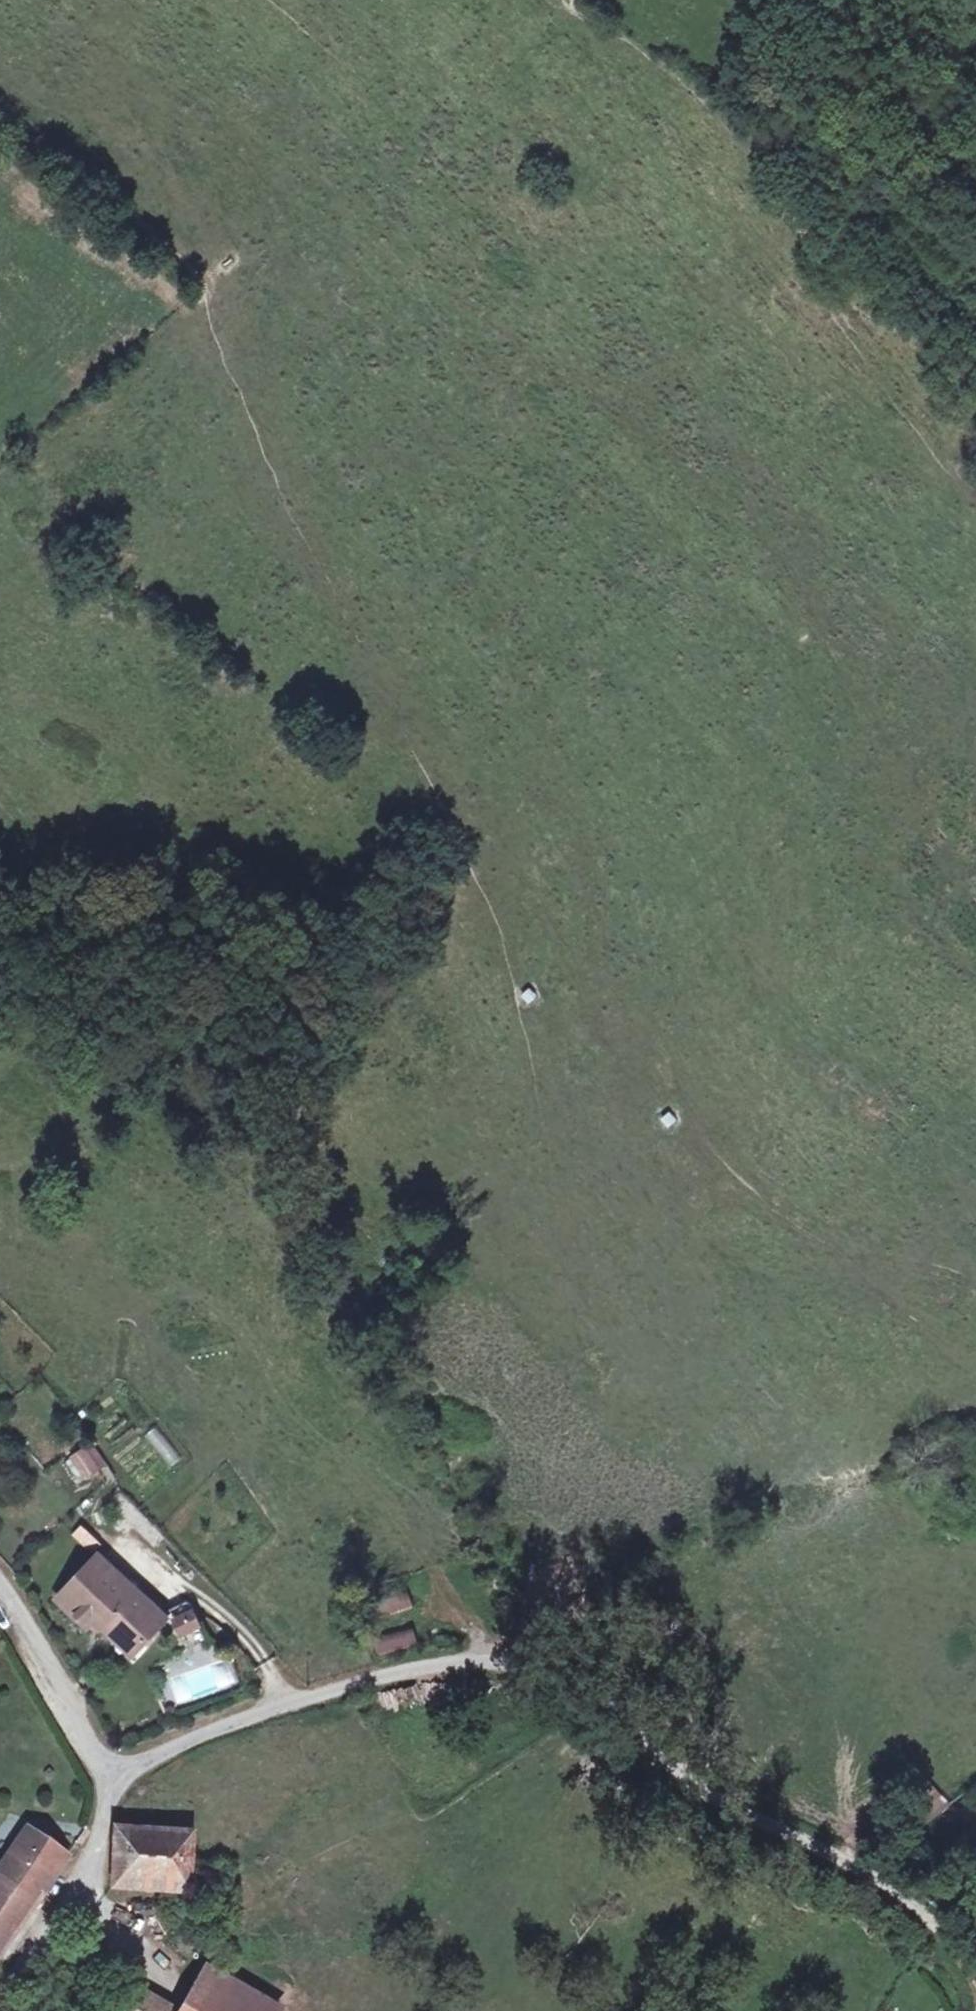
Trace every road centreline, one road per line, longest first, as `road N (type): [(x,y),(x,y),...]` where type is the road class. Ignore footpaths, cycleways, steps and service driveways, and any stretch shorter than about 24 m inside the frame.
road 1 (unclassified): [(0,1592),(101,1765),(411,1672),(501,1658),(560,1665),(722,1795),(900,1887),(975,1970)]

